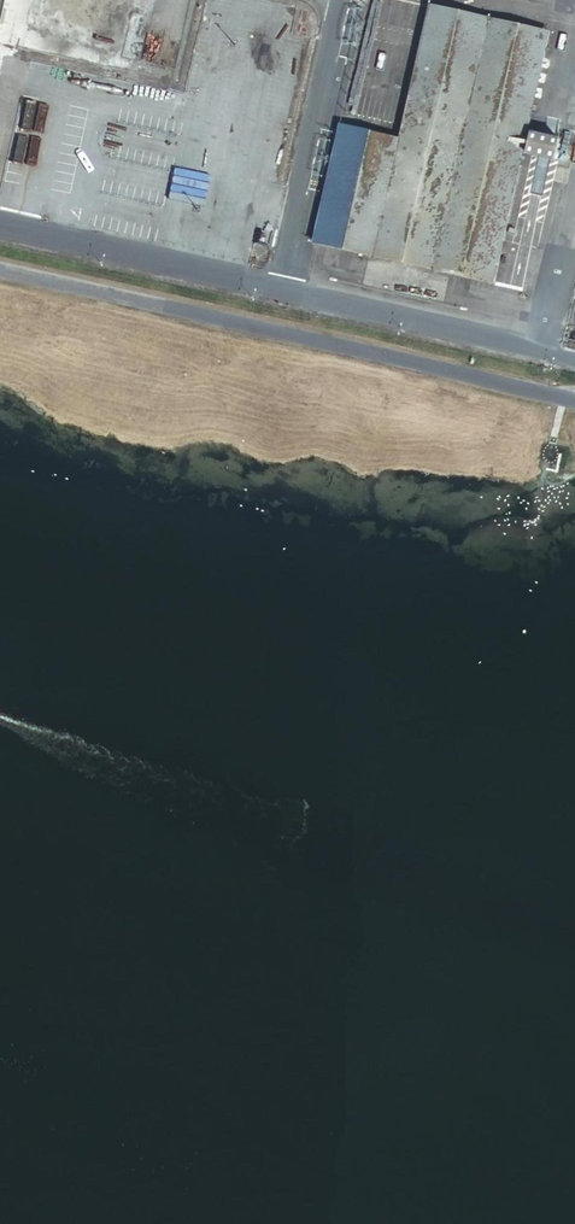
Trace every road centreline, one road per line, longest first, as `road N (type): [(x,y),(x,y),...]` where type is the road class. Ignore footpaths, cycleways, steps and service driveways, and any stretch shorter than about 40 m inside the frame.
road 1 (unclassified): [(0,271),(574,401)]

